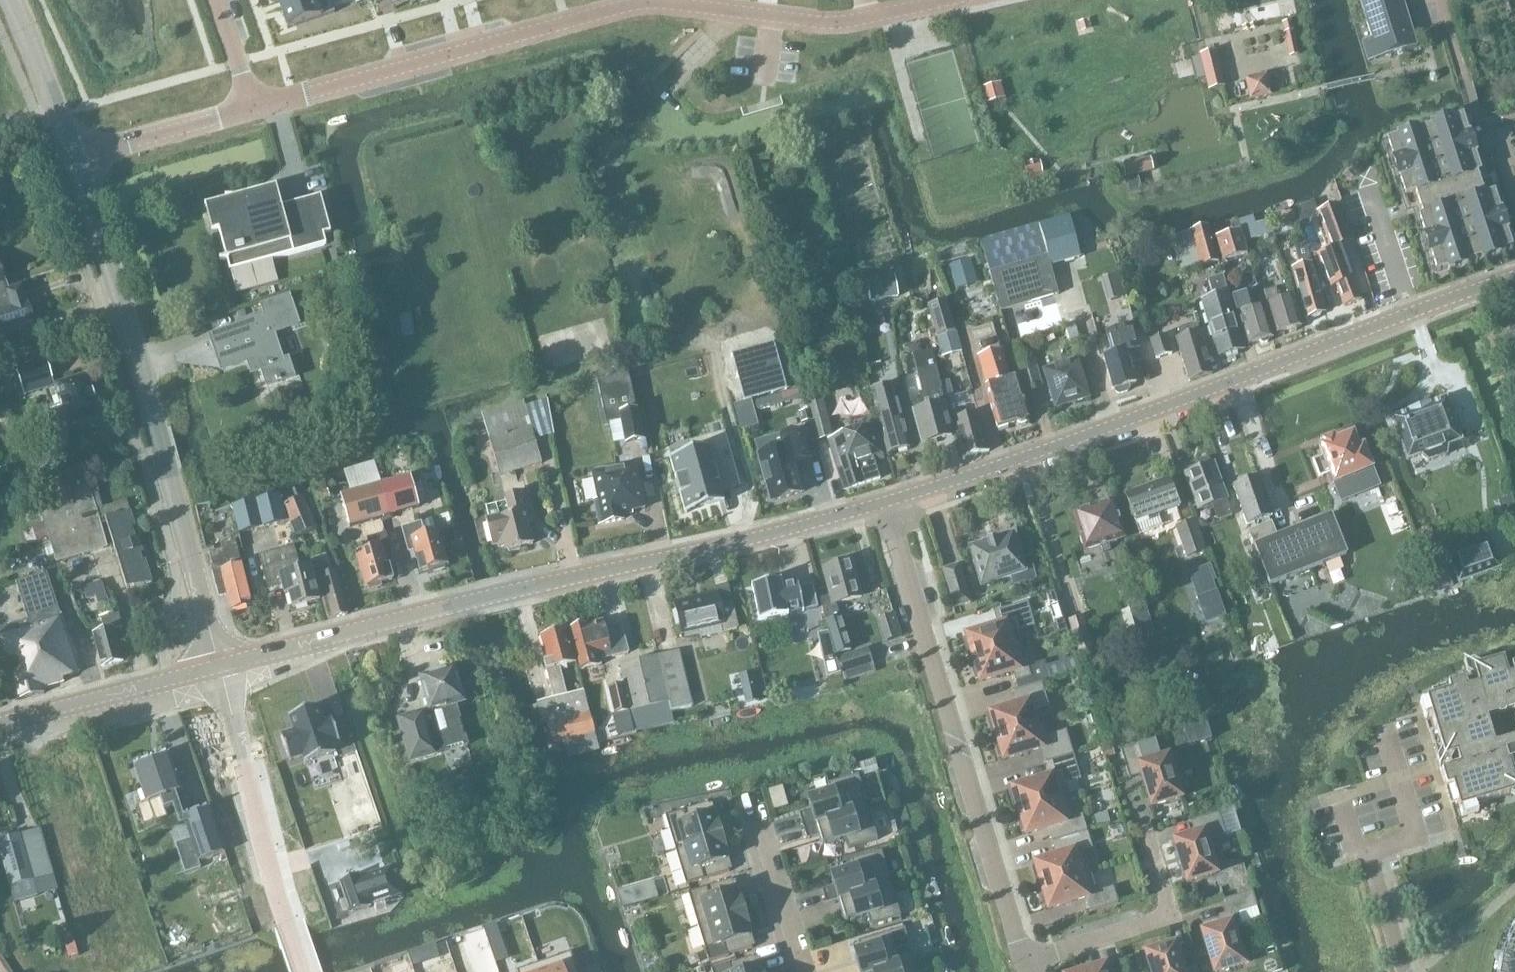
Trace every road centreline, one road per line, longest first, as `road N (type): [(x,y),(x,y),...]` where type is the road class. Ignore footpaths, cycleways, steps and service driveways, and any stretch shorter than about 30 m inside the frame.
road 1 (residential): [(944,0),(835,22),(648,0),(251,109)]
road 2 (tertiary): [(221,666),(886,502)]
road 3 (tertiary): [(886,502),(1514,277)]
road 4 (tertiary): [(221,666),(148,381),(75,156)]
road 5 (residential): [(886,502),(1024,960)]
road 6 (residential): [(221,666),(262,840),(305,971)]
road 7 (residential): [(1024,960),(1165,913),(1147,832)]
road 8 (tertiary): [(0,723),(221,666)]
road 9 (residential): [(251,109),(75,156)]
road 10 (residential): [(807,971),(756,804)]
road 11 (tertiary): [(75,156),(11,0)]

